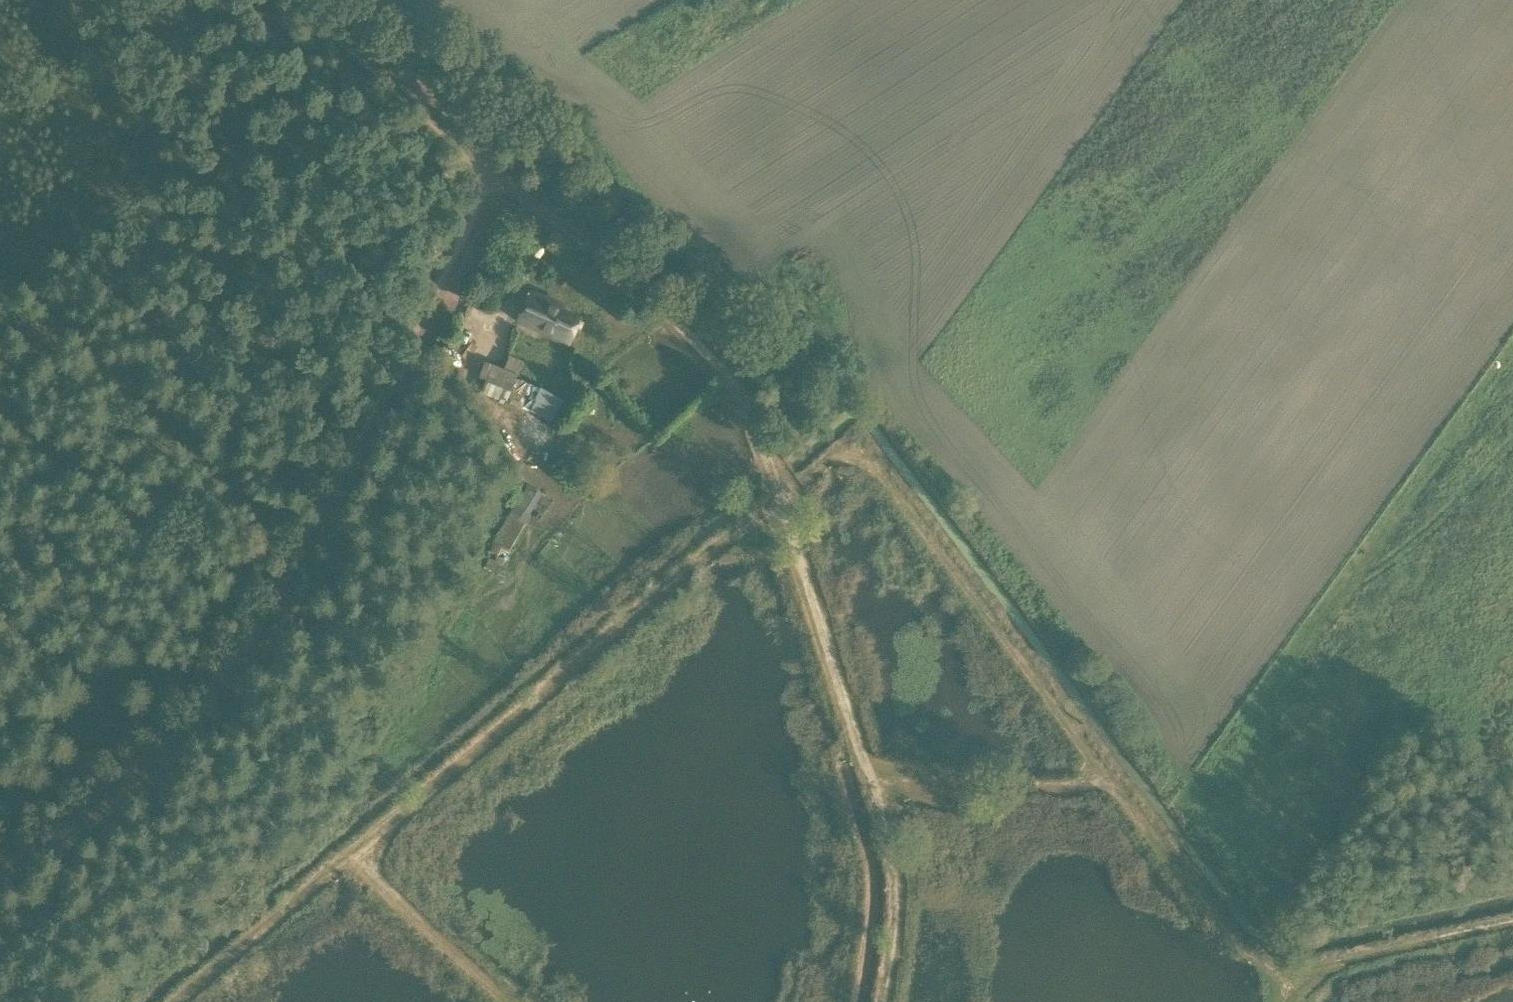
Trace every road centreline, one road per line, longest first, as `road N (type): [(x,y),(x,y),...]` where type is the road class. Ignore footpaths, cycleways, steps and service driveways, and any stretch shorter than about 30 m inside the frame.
road 1 (track): [(492,186),(587,246),(715,365),(746,411),(888,852),(893,920),(881,1001)]
road 2 (track): [(492,186),(491,210),(246,673),(204,725),(0,887)]
road 3 (track): [(310,0),(459,136),(487,165),(492,186)]

